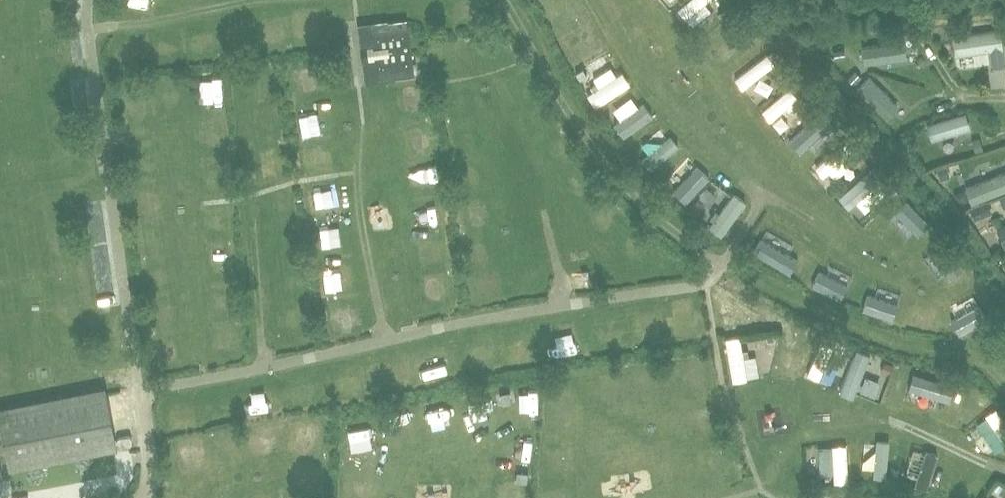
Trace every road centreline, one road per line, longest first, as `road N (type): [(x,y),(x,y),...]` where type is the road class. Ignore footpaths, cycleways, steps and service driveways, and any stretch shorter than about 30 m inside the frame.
road 1 (track): [(894,270),(726,167),(656,85),(605,0)]
road 2 (track): [(387,342),(357,174),(359,0)]
road 3 (track): [(725,263),(821,309),(969,358),(1004,390)]
road 4 (track): [(87,31),(263,0)]
road 5 (track): [(266,369),(239,200)]
road 6 (track): [(1004,470),(852,415)]

